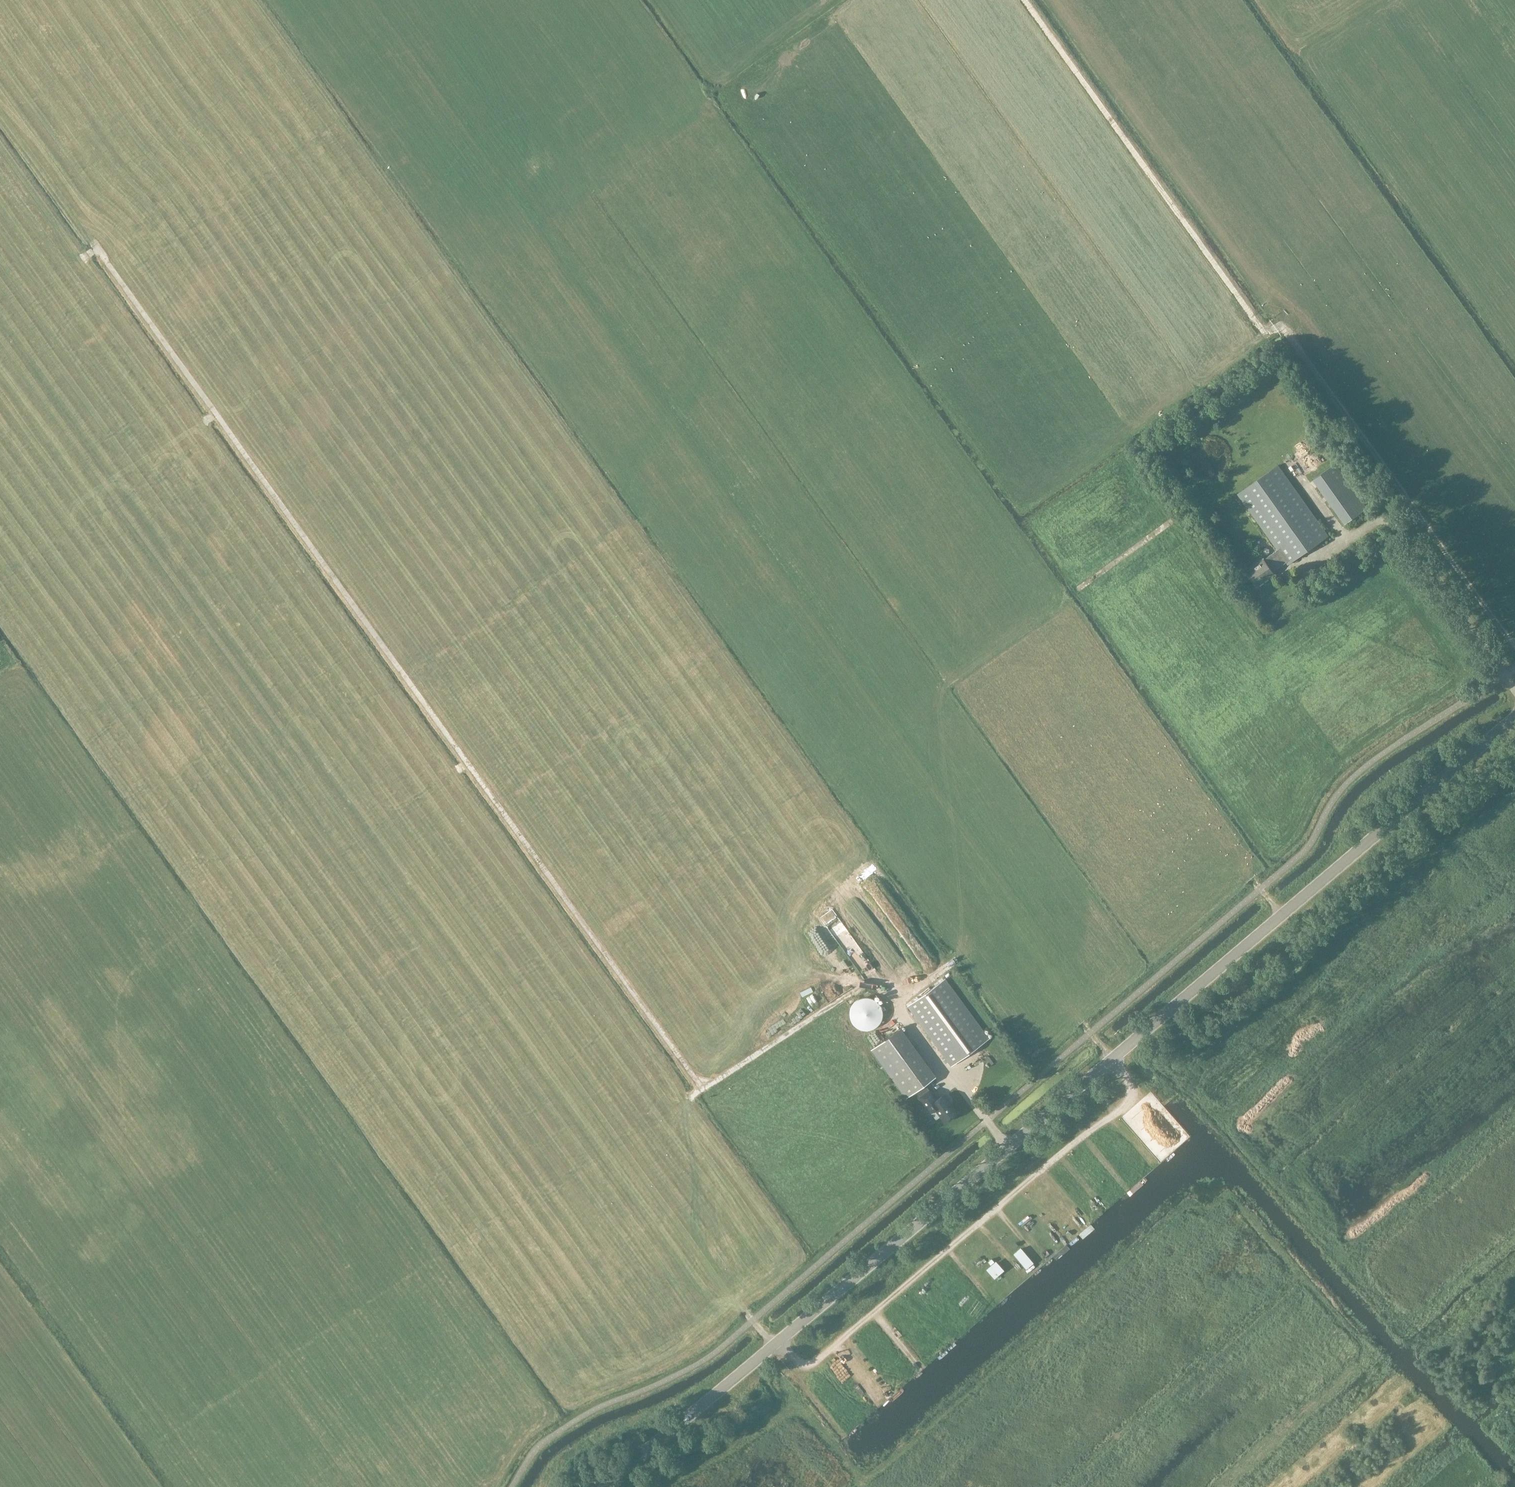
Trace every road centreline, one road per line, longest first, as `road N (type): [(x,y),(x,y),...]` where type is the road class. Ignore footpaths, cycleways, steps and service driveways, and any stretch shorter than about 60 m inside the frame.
road 1 (secondary): [(598,1486),(1514,717)]

